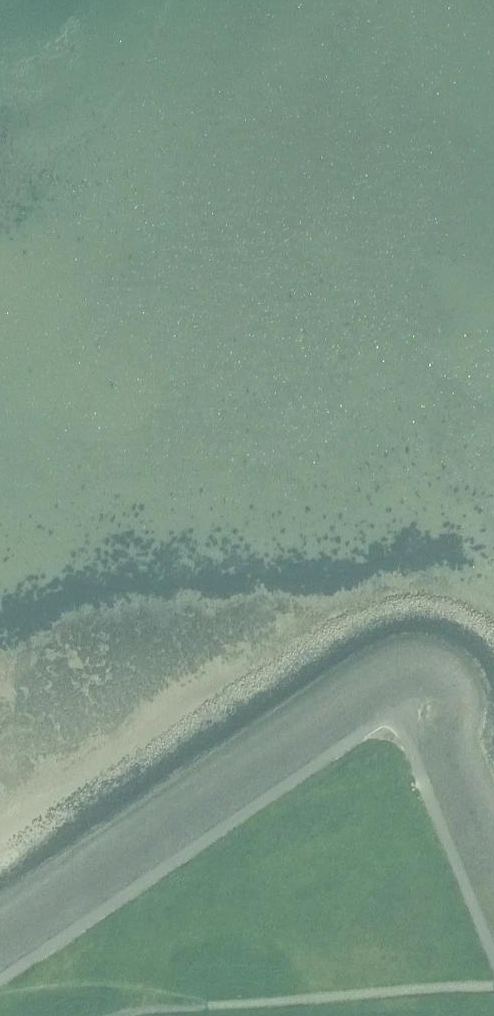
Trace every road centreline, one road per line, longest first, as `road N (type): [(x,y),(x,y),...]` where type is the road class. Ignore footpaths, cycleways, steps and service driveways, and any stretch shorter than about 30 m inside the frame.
road 1 (track): [(149,1015),(493,985)]
road 2 (track): [(0,993),(99,997),(110,1015)]

